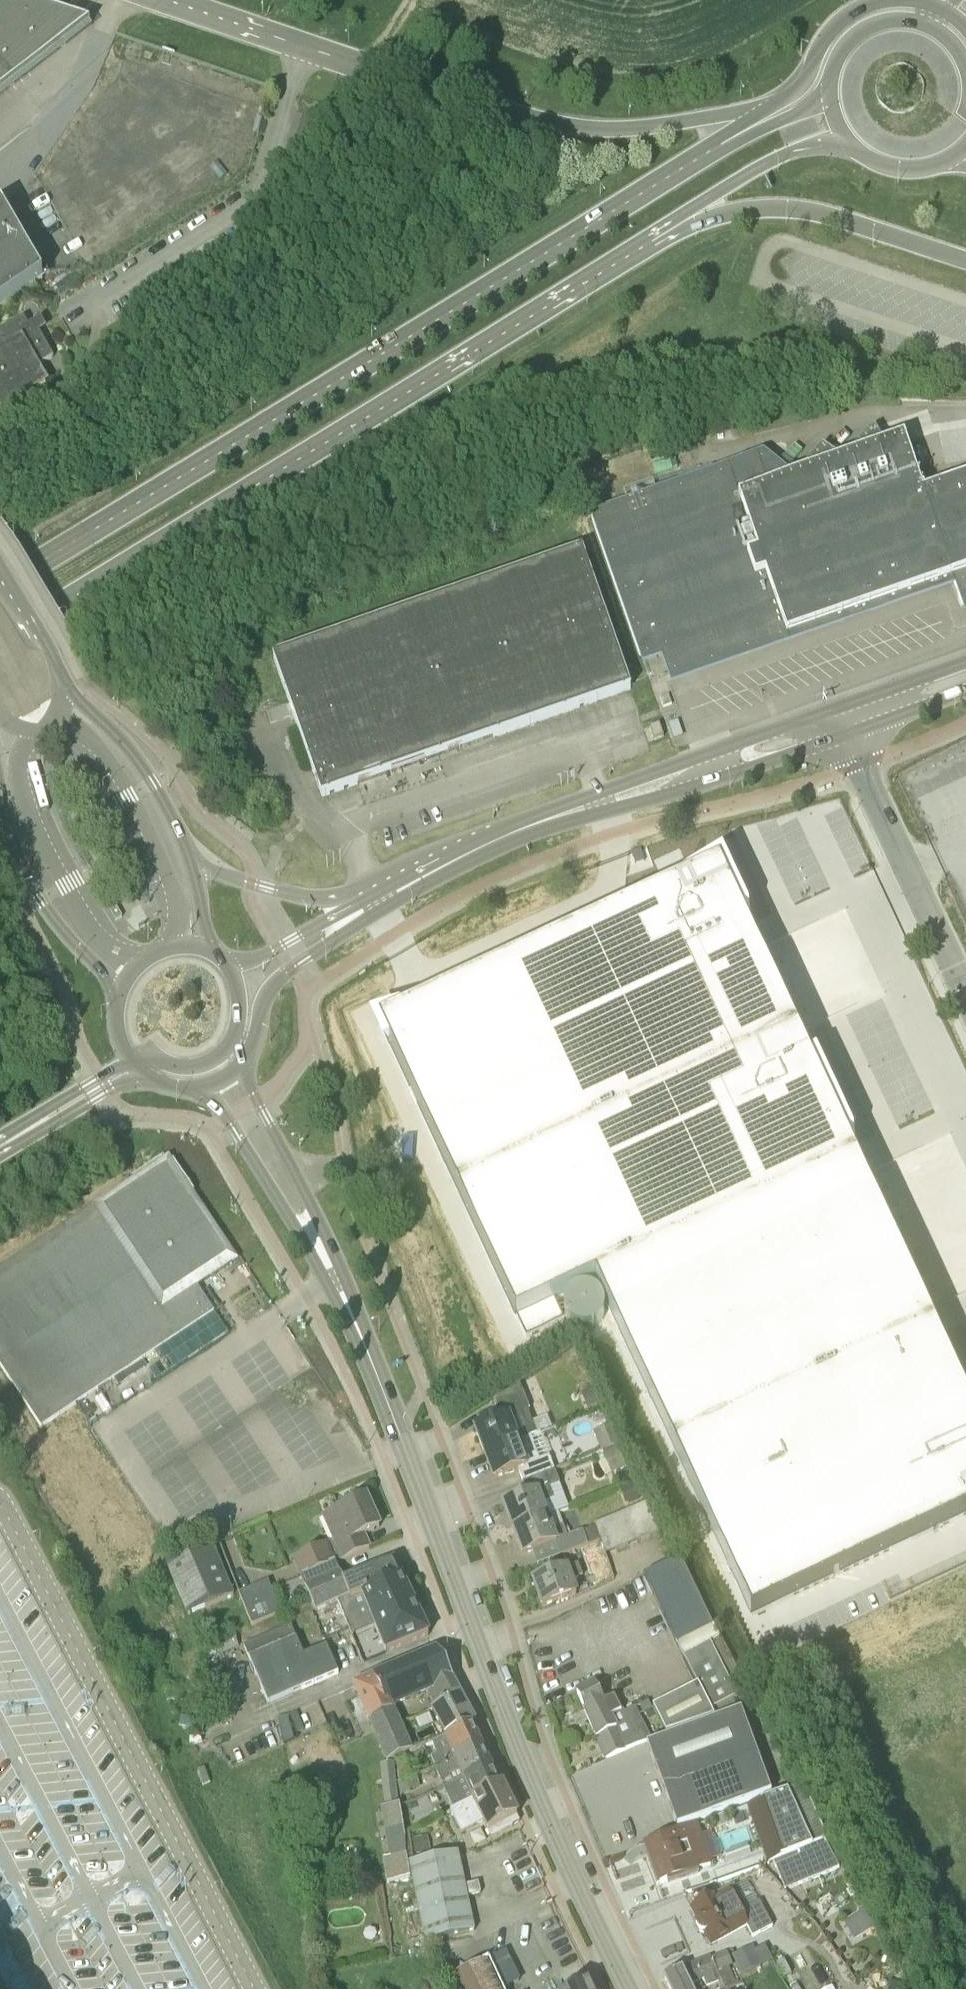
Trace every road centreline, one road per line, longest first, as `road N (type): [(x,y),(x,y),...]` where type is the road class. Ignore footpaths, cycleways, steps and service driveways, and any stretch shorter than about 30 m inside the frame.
road 1 (primary): [(720,145),(0,587)]
road 2 (primary): [(0,643),(689,219)]
road 3 (tertiary): [(628,1988),(528,1771),(430,1507),(328,1265)]
road 4 (primary): [(768,108),(652,126),(558,123),(172,0)]
road 5 (residential): [(255,1988),(0,1504)]
road 6 (tertiary): [(402,889),(517,831),(844,722)]
road 7 (tertiary): [(191,854),(135,752),(65,690),(0,579)]
road 8 (unclassified): [(965,991),(844,722)]
road 9 (primary): [(689,219),(758,209),(817,213),(965,258)]
road 10 (tertiary): [(0,787),(39,899),(118,998)]
road 11 (tertiary): [(242,1063),(282,975),(402,889)]
road 12 (tertiary): [(192,1089),(221,1109),(328,1265)]
road 13 (tertiary): [(402,889),(312,898),(220,873),(191,854)]
road 14 (tertiary): [(328,1265),(242,1063)]
road 15 (tertiary): [(402,889),(278,948),(224,964)]
road 16 (primary): [(689,219),(793,151),(849,143)]
road 17 (primary): [(895,0),(846,18),(799,89),(768,108)]
road 18 (primary): [(0,1147),(109,1089),(150,1078)]
road 19 (primary): [(0,1145),(131,1061)]
road 20 (tertiary): [(844,722),(965,676)]
road 21 (primary): [(829,81),(812,104),(720,145)]
road 22 (primary): [(920,23),(867,28),(846,45),(829,81)]

